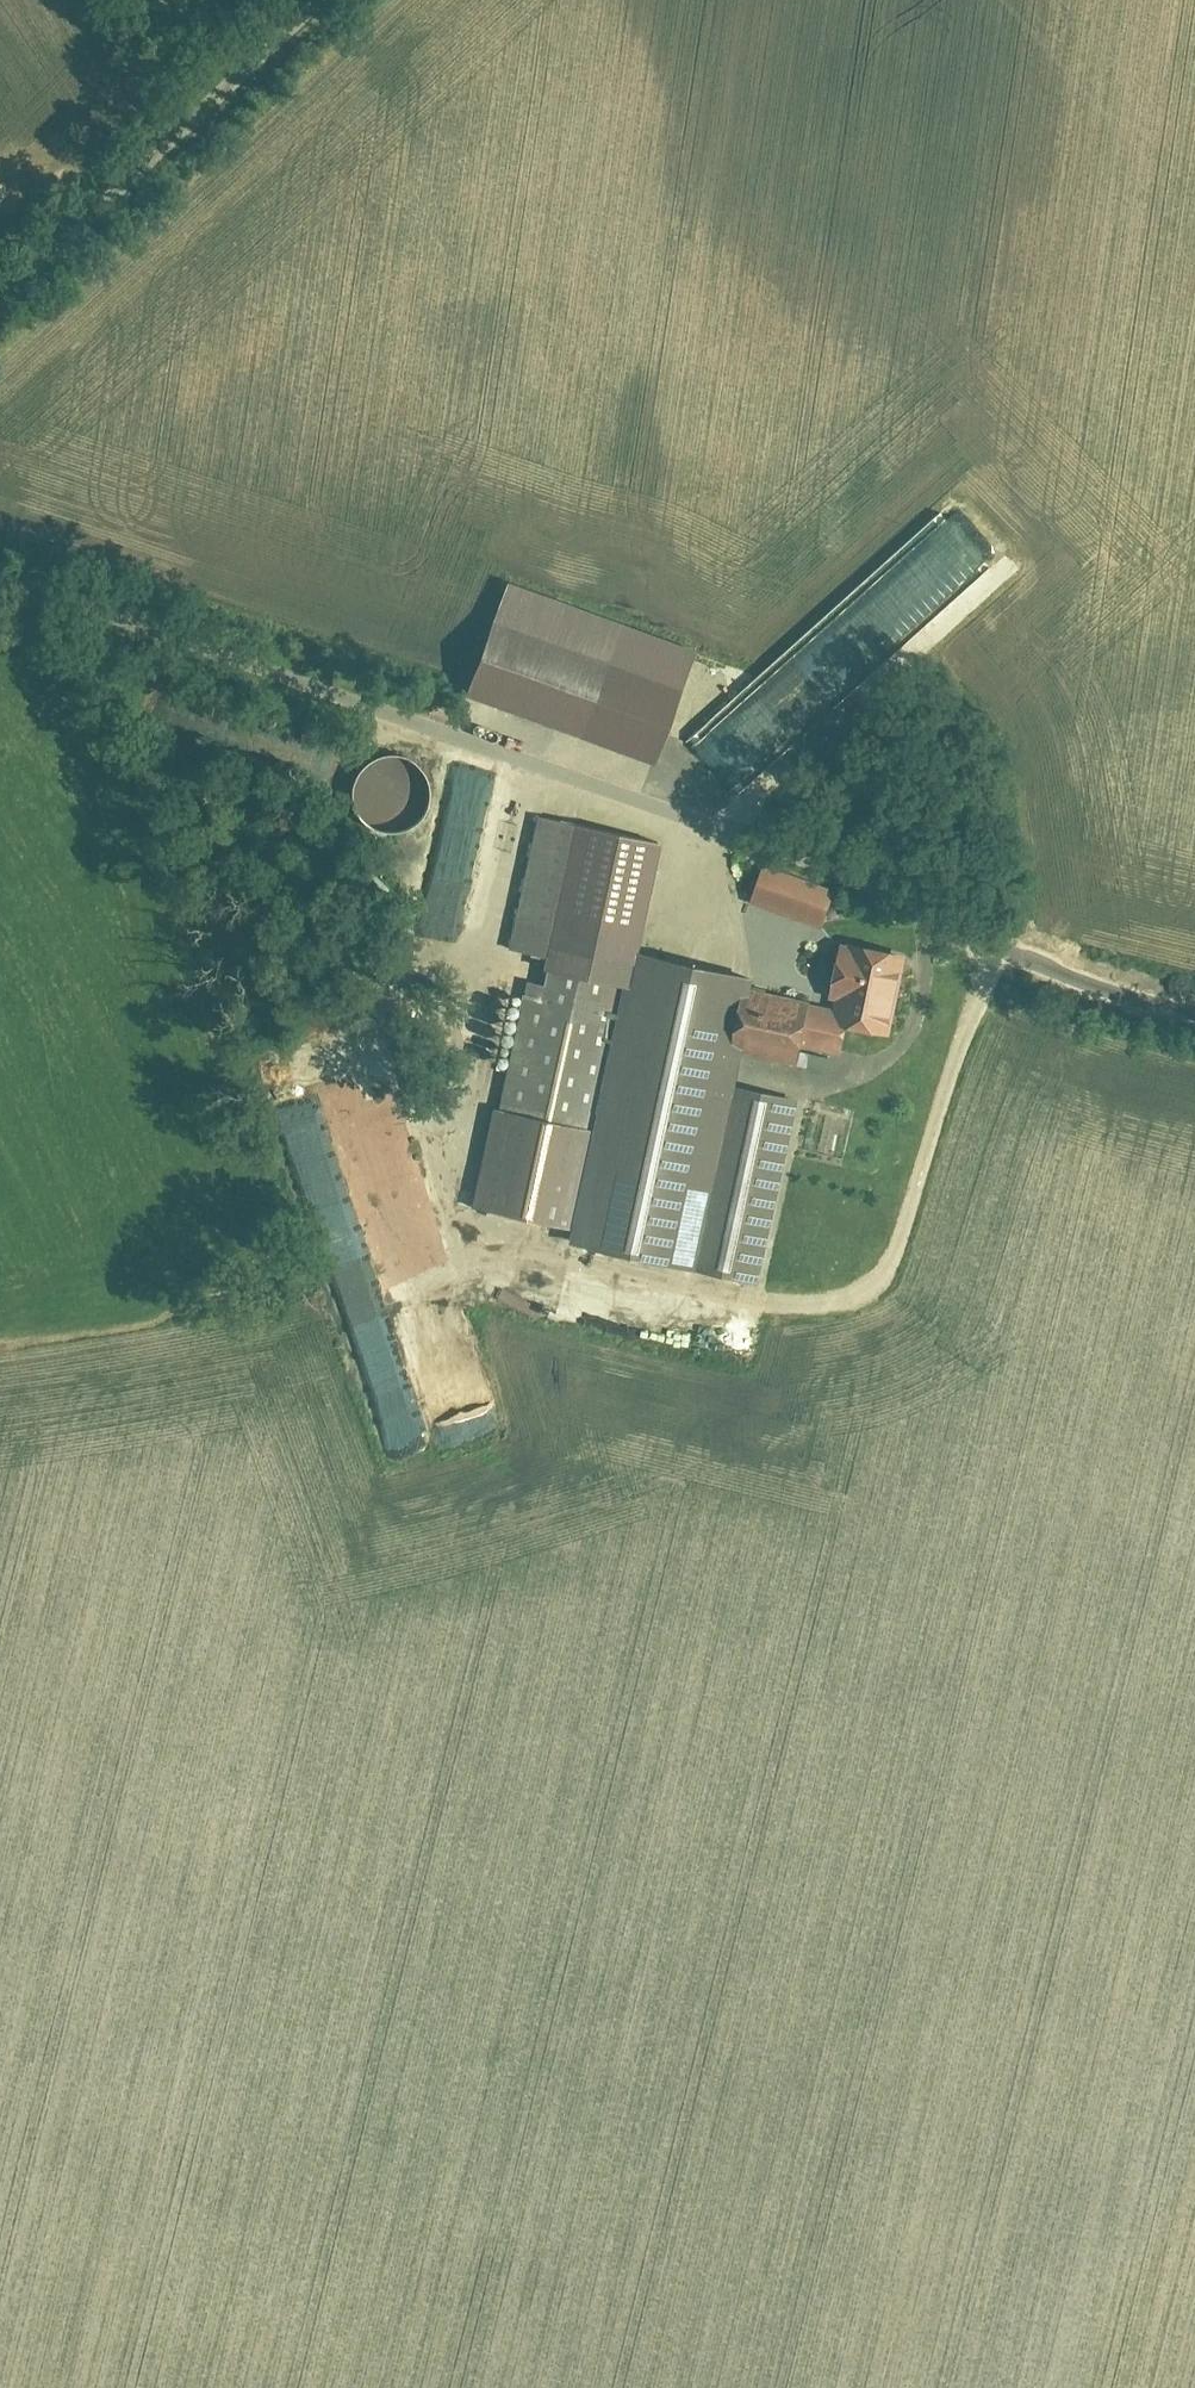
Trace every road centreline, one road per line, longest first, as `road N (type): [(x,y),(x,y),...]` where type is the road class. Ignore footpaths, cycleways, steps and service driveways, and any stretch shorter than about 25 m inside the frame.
road 1 (unclassified): [(0,293),(313,0)]

